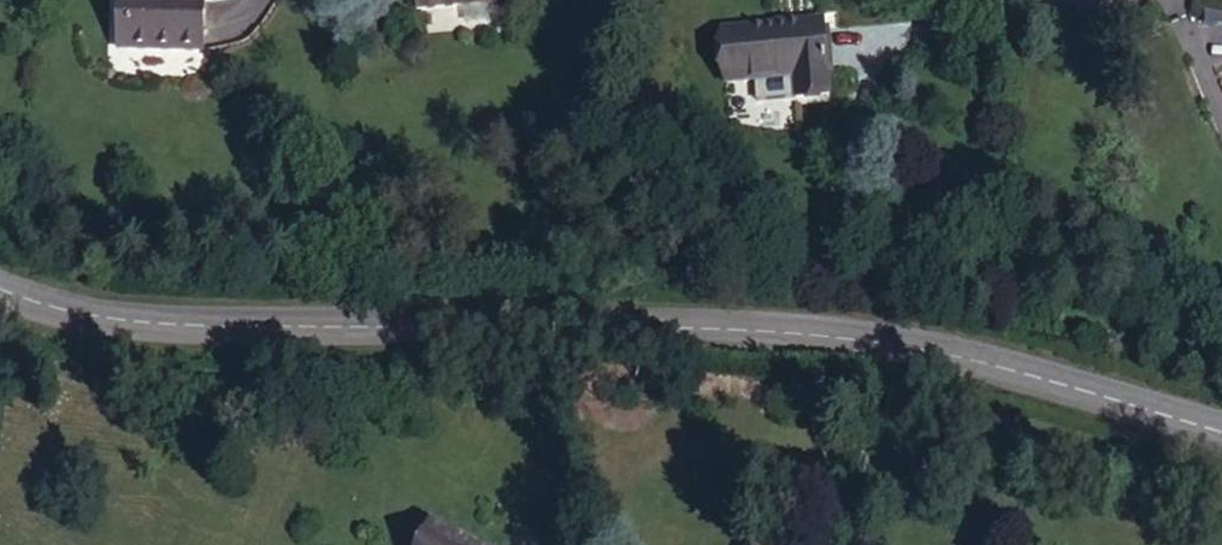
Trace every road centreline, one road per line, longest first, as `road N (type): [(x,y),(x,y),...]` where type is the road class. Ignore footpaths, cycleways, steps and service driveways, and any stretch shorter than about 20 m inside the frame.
road 1 (tertiary): [(1221,426),(984,361),(839,334),(209,323),(92,316),(0,289)]

